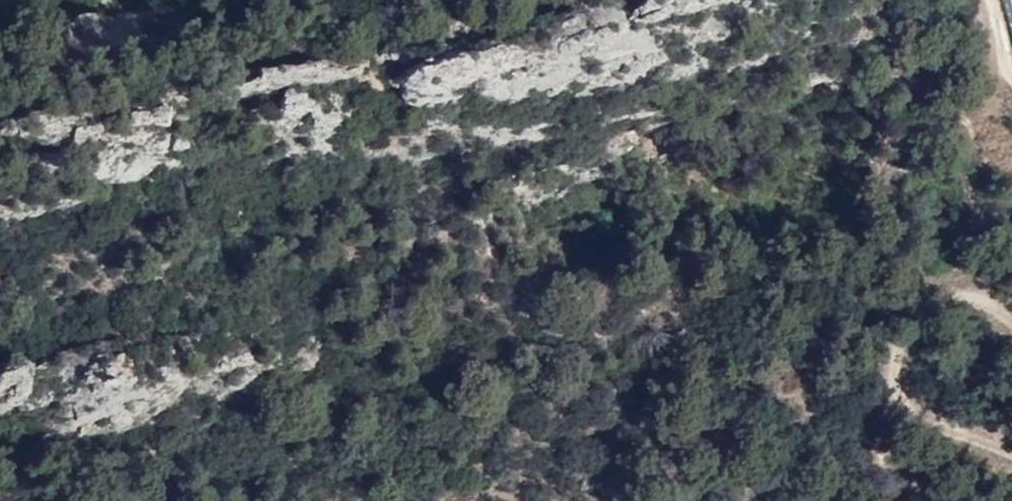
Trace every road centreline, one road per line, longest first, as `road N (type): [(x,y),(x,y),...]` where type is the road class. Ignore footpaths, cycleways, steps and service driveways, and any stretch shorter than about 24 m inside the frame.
road 1 (track): [(1011,450),(906,409),(893,358),(914,308),(961,299),(1011,322)]

